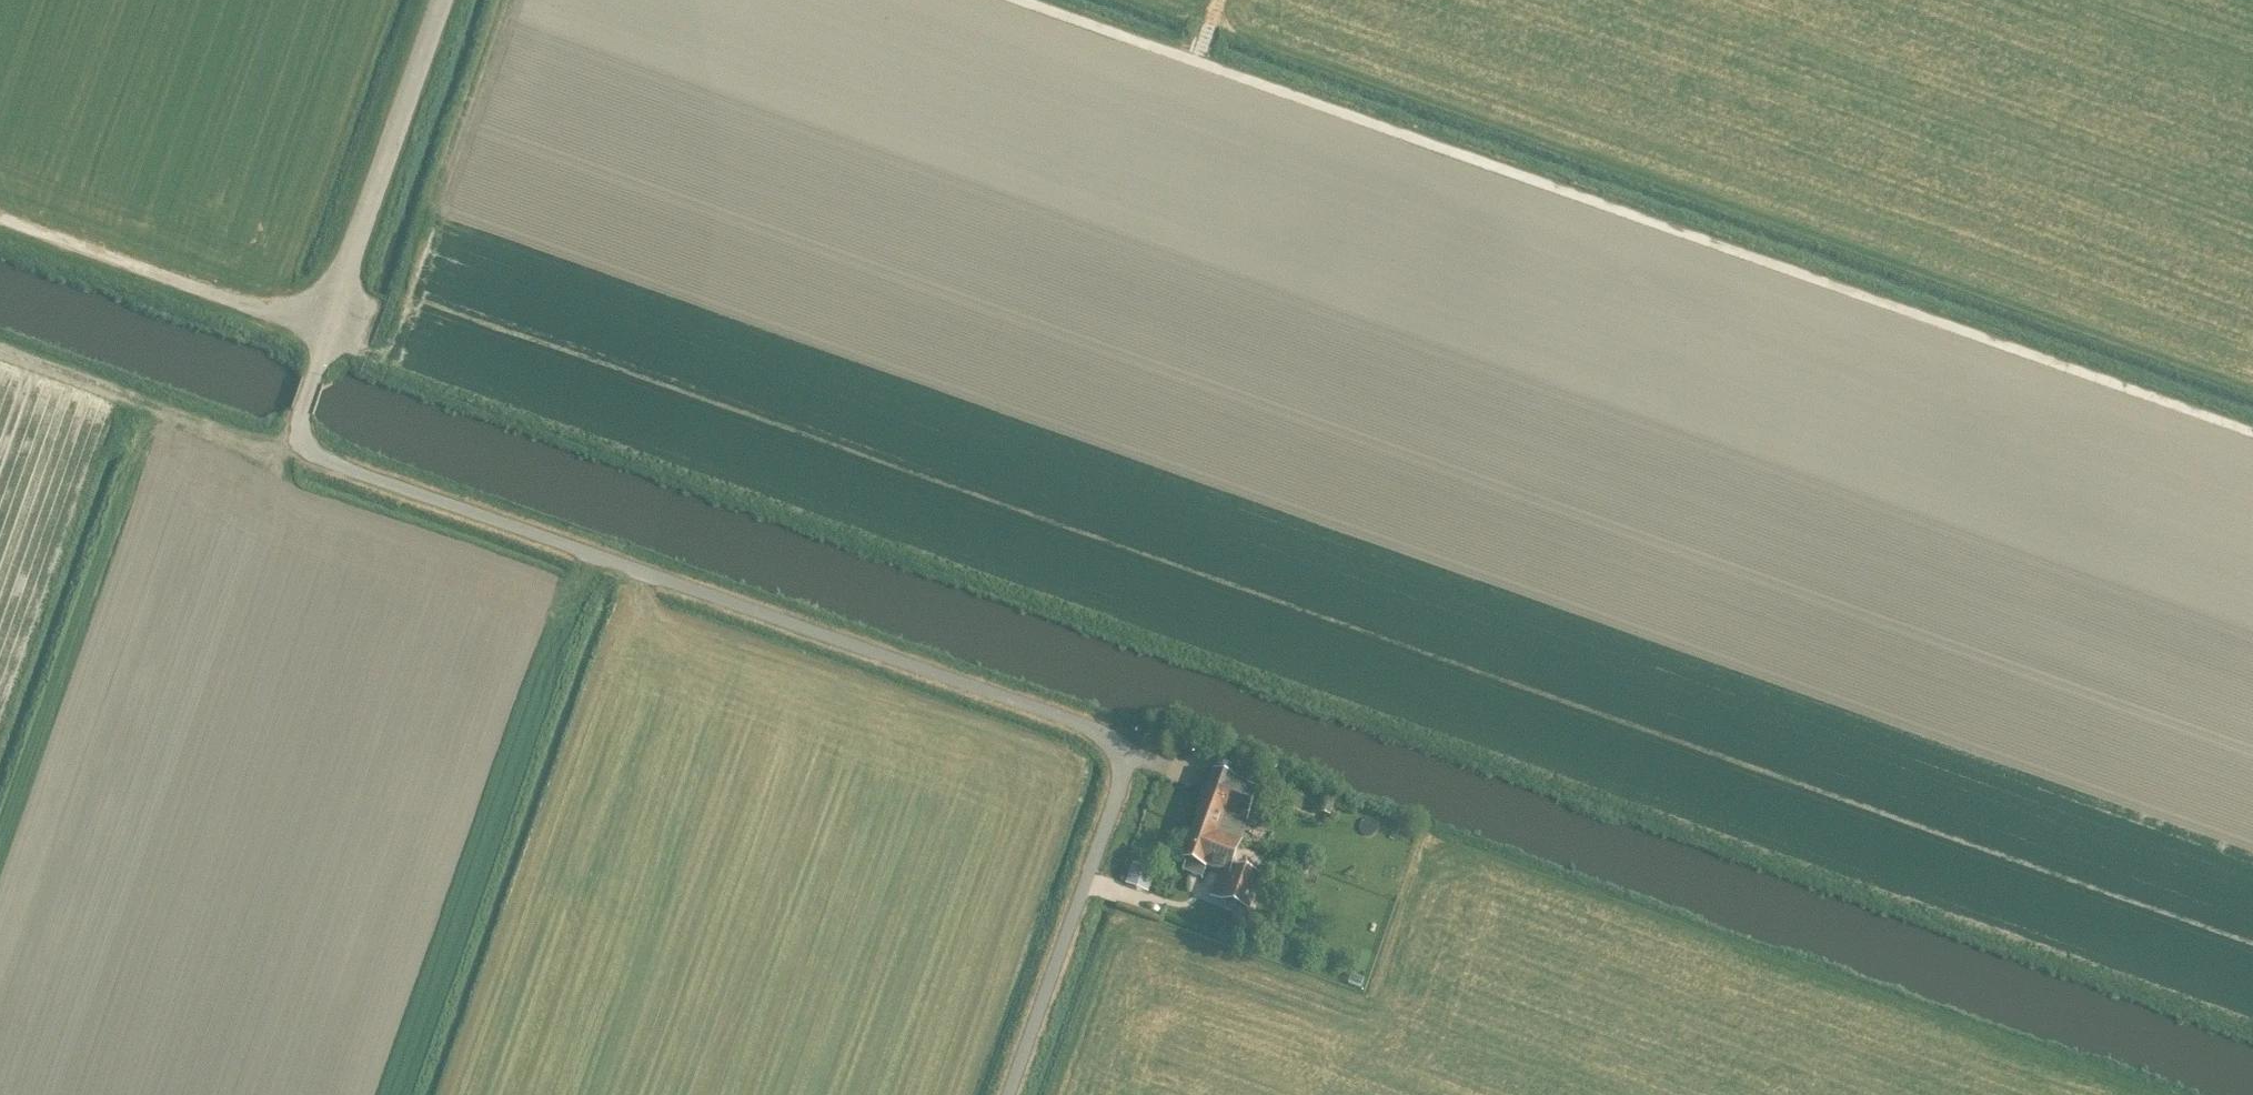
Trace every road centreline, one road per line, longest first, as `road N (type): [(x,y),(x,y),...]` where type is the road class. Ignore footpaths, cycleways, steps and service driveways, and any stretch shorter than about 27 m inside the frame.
road 1 (unclassified): [(1011,1094),(1114,824),(1124,740),(1088,715),(314,442),(296,422),(438,0)]

